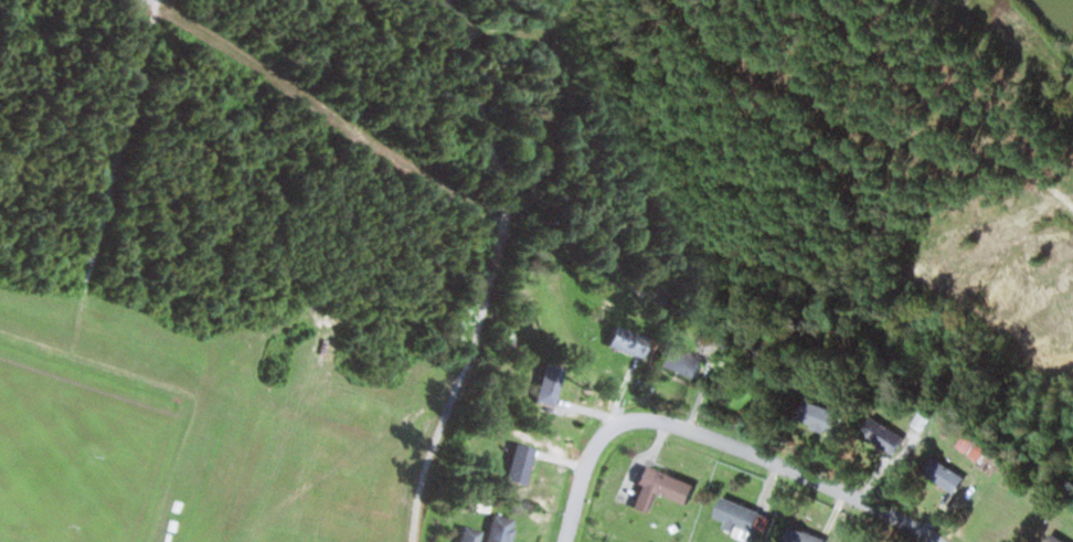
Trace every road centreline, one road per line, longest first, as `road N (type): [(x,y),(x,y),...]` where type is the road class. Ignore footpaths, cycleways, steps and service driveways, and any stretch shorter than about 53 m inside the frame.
road 1 (track): [(412,541),(426,465),(474,347),(508,210),(466,49),(437,0)]
road 2 (residential): [(566,541),(595,447),(614,427),(644,418),(893,516),(936,541)]
road 3 (track): [(159,0),(88,283)]

